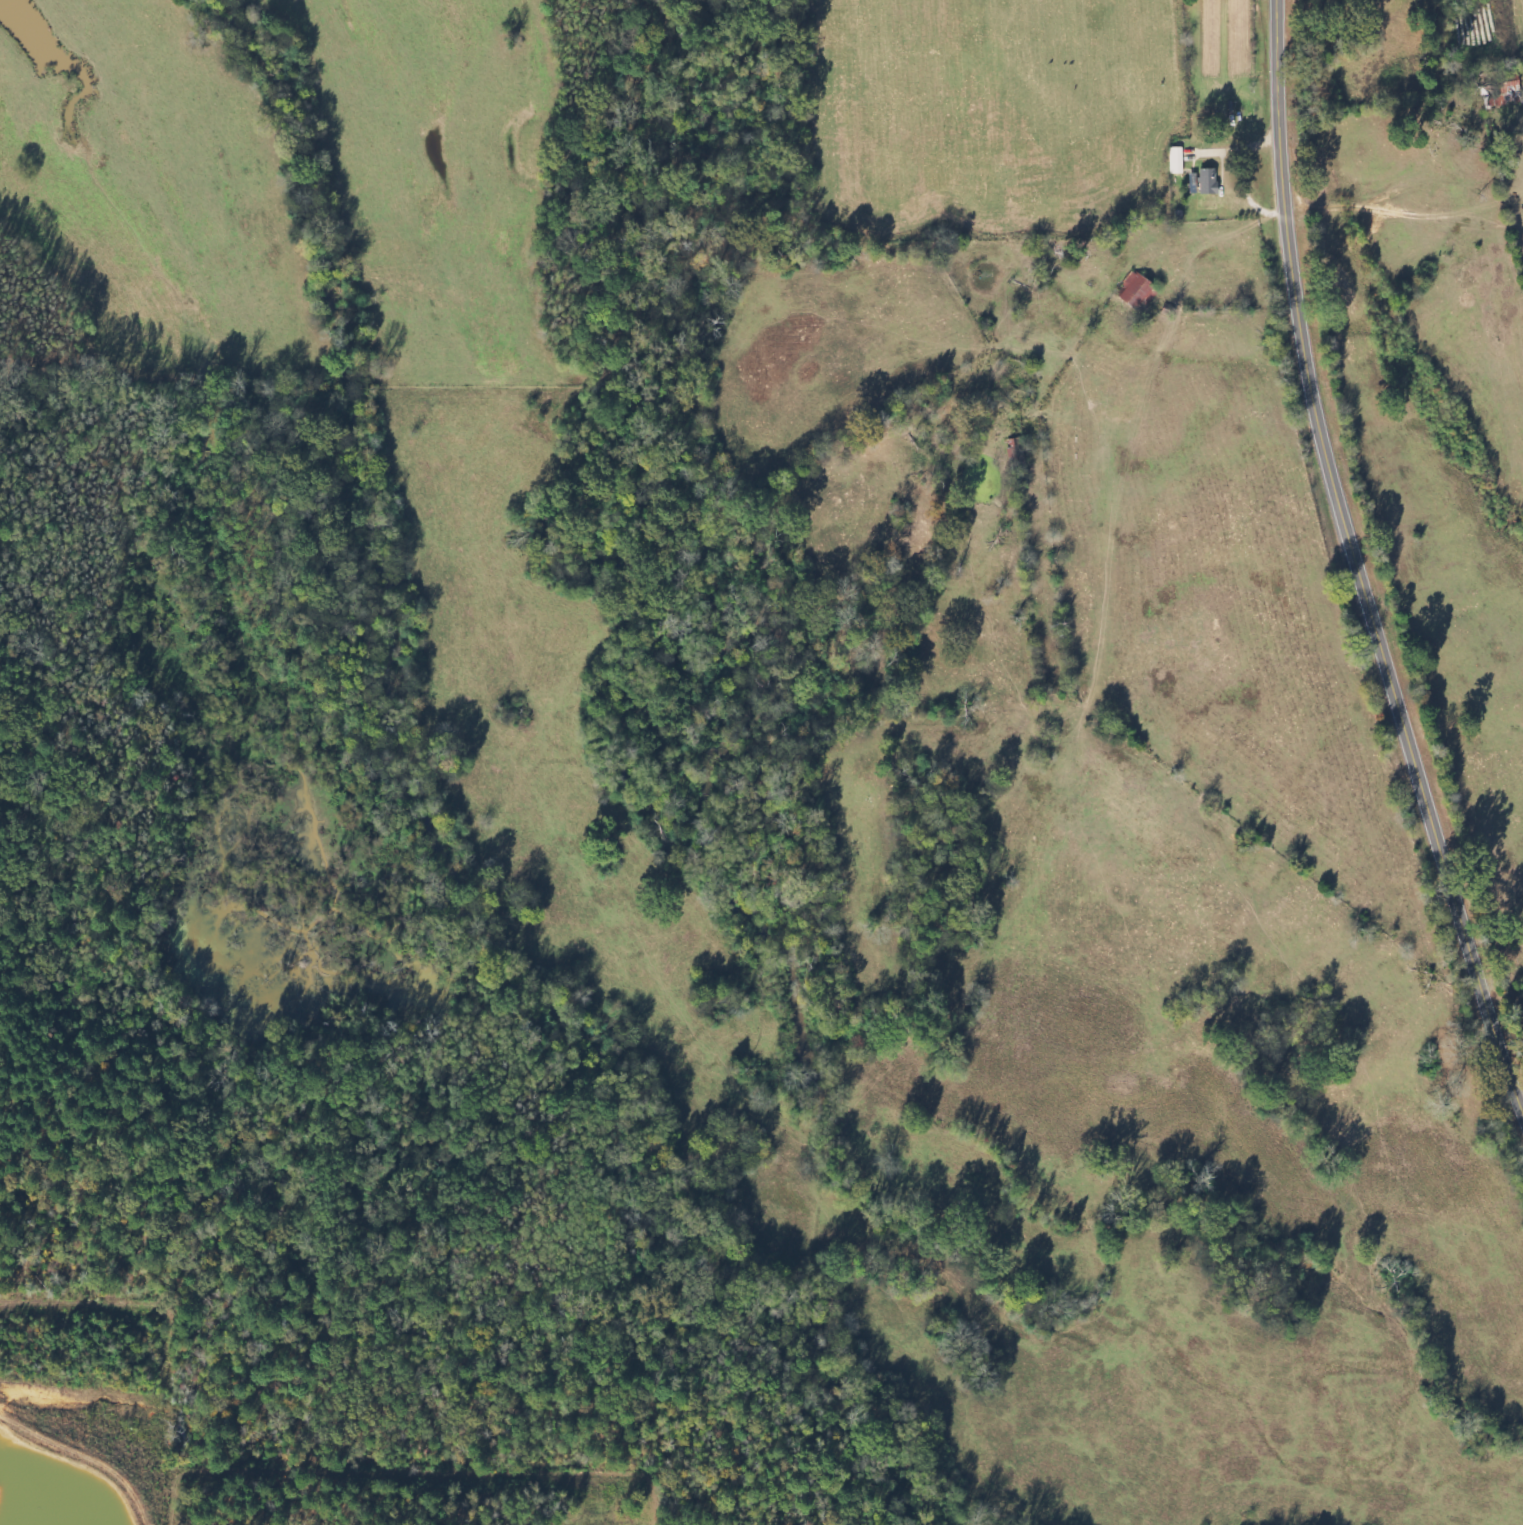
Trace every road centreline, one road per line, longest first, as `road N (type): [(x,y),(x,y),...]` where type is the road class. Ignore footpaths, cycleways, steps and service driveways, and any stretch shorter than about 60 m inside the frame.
road 1 (tertiary): [(1280,0),(1287,228),(1327,460),(1522,1098)]

